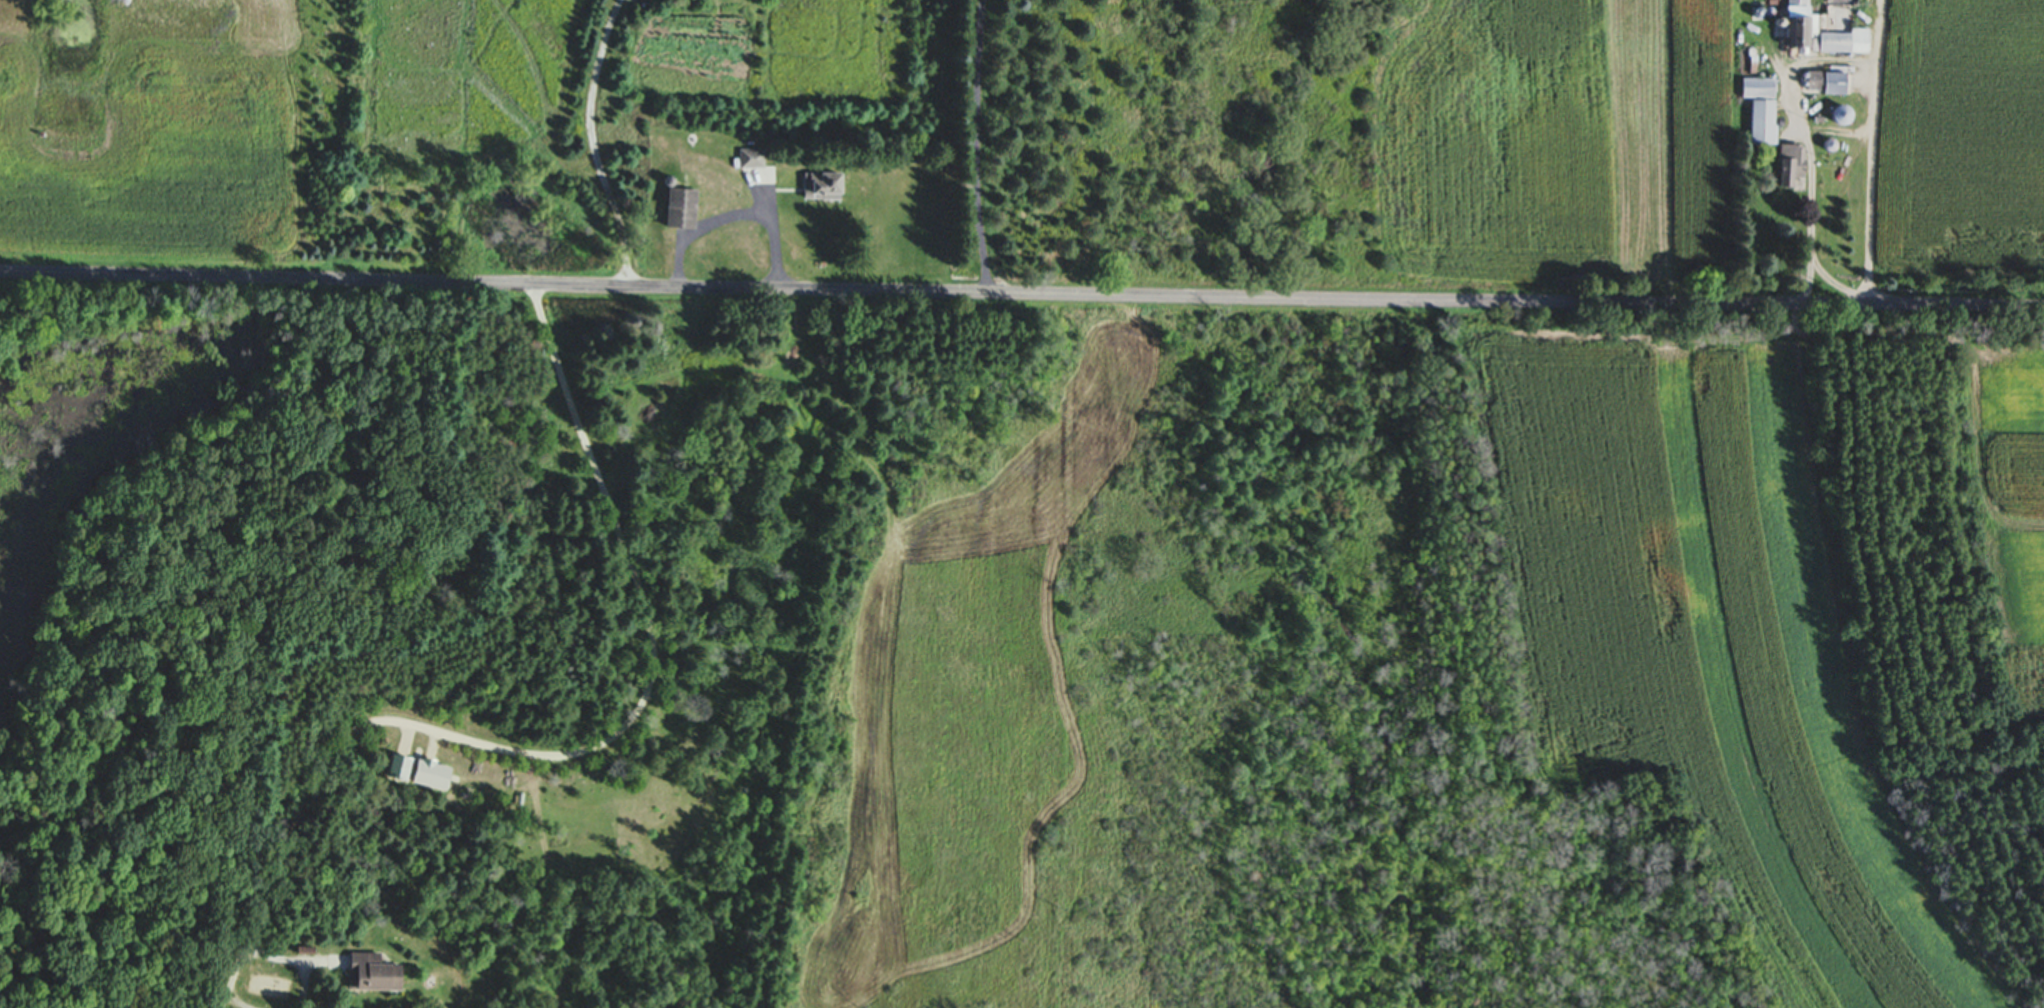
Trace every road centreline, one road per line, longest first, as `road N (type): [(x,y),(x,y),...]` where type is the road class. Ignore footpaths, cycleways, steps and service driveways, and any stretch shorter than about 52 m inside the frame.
road 1 (residential): [(0,275),(2043,309)]

